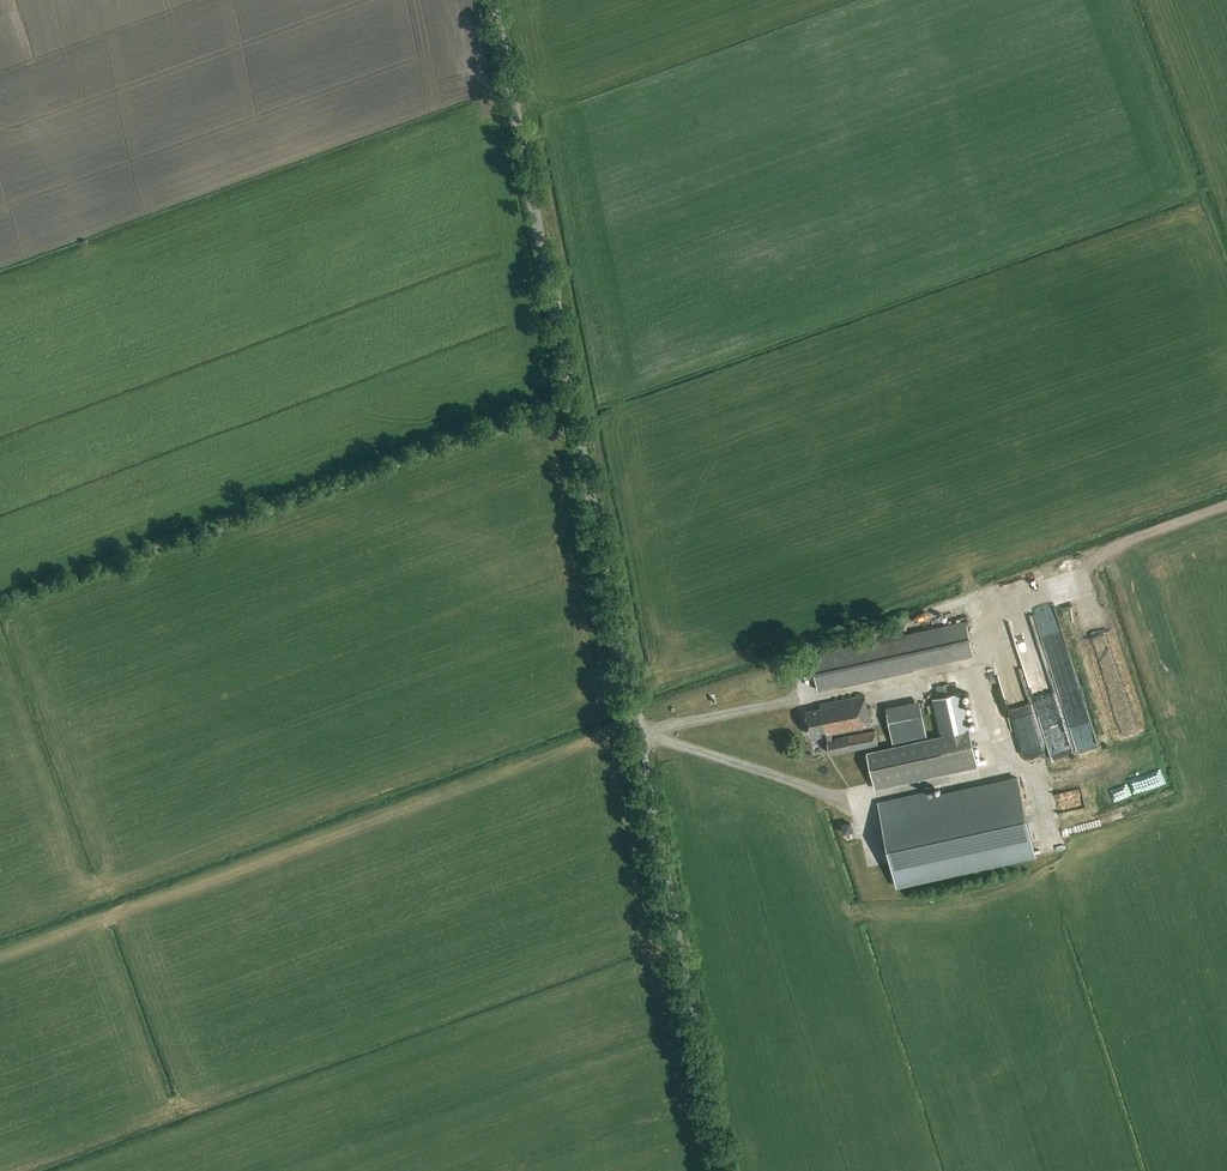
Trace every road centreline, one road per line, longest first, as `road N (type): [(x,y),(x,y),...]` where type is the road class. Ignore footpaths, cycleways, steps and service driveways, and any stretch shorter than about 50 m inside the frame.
road 1 (tertiary): [(725,1170),(494,0)]
road 2 (track): [(1226,507),(1027,583)]

